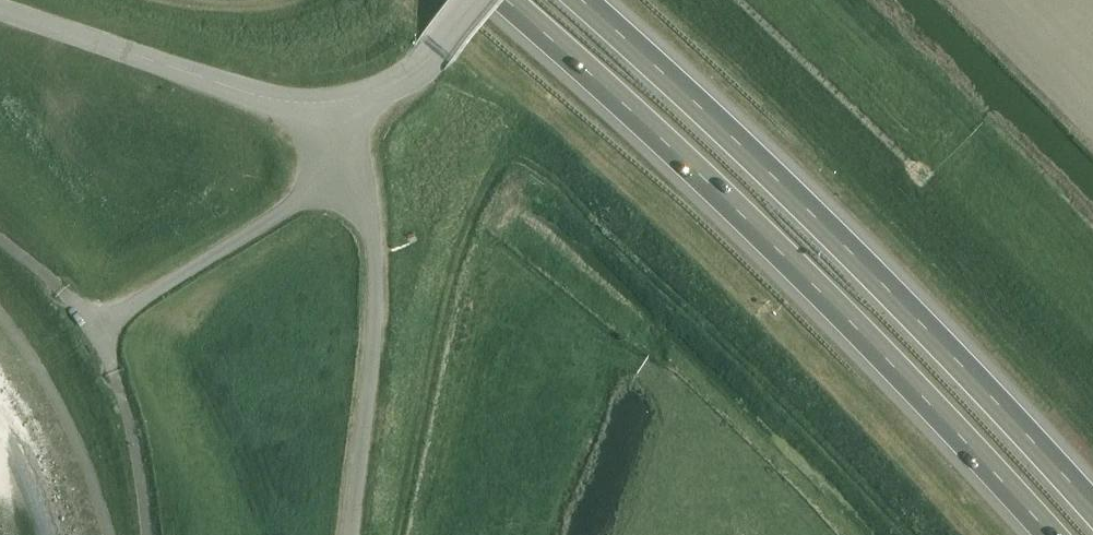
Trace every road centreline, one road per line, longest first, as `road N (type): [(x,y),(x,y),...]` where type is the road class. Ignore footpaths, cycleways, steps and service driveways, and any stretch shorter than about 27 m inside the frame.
road 1 (trunk): [(490,0),(774,261),(1044,534)]
road 2 (trunk): [(1092,497),(803,198),(587,0)]
road 3 (unclassified): [(347,534),(372,335),(372,265),(366,214),(333,106)]
road 4 (unclassified): [(333,106),(252,96),(0,7)]
road 5 (unclassified): [(333,106),(375,98),(409,81),(480,0)]
road 6 (track): [(298,0),(201,10),(162,0)]

